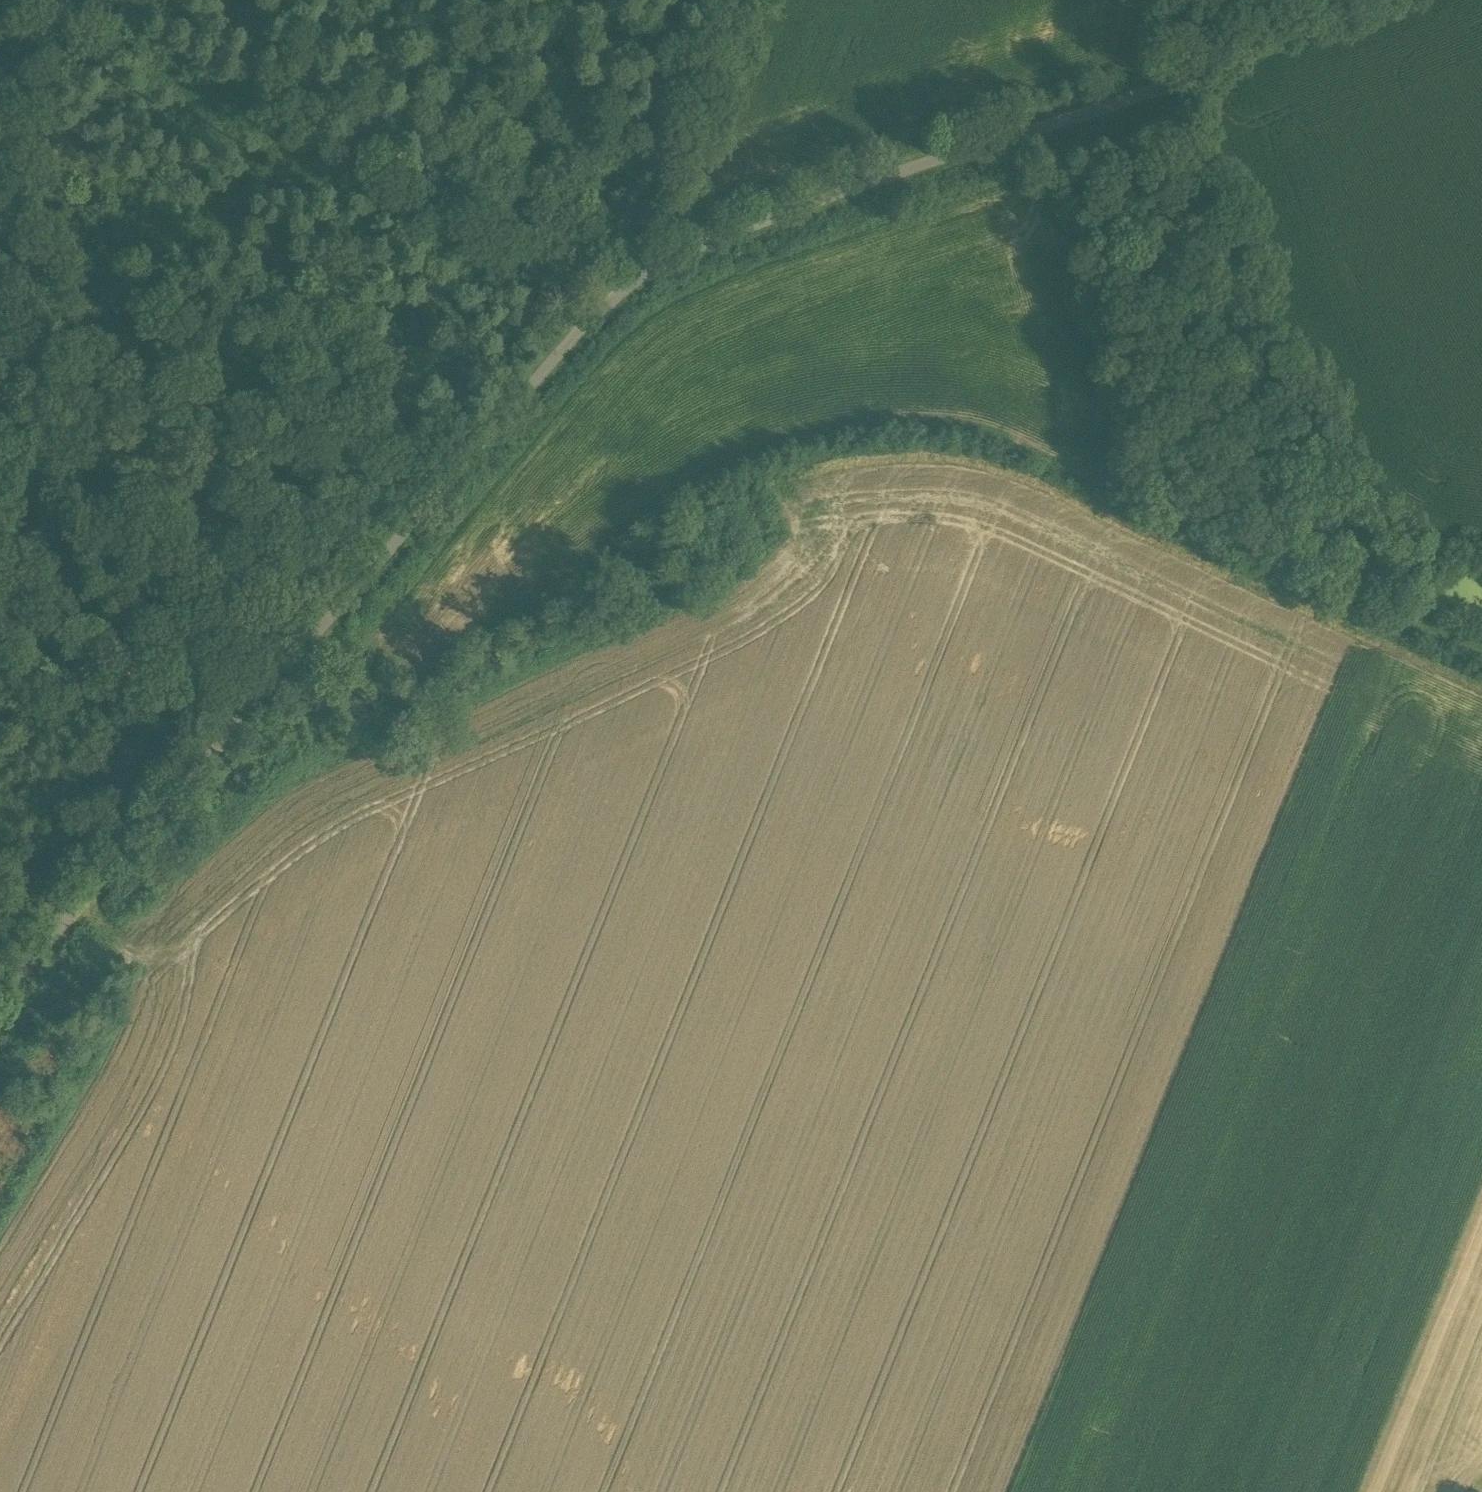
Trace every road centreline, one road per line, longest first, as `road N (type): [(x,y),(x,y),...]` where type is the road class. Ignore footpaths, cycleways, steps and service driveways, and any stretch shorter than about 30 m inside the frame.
road 1 (unclassified): [(1371,0),(1193,81),(806,210),(657,271),(565,351),(141,842),(0,988)]
road 2 (track): [(0,724),(273,692)]

